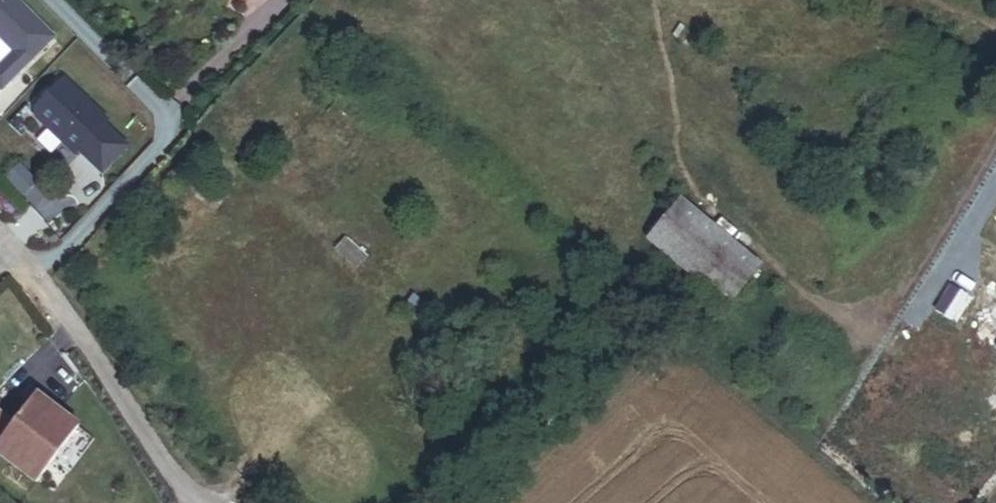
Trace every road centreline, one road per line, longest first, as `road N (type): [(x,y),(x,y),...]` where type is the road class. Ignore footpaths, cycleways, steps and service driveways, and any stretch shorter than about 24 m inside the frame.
road 1 (residential): [(13,246),(195,502)]

